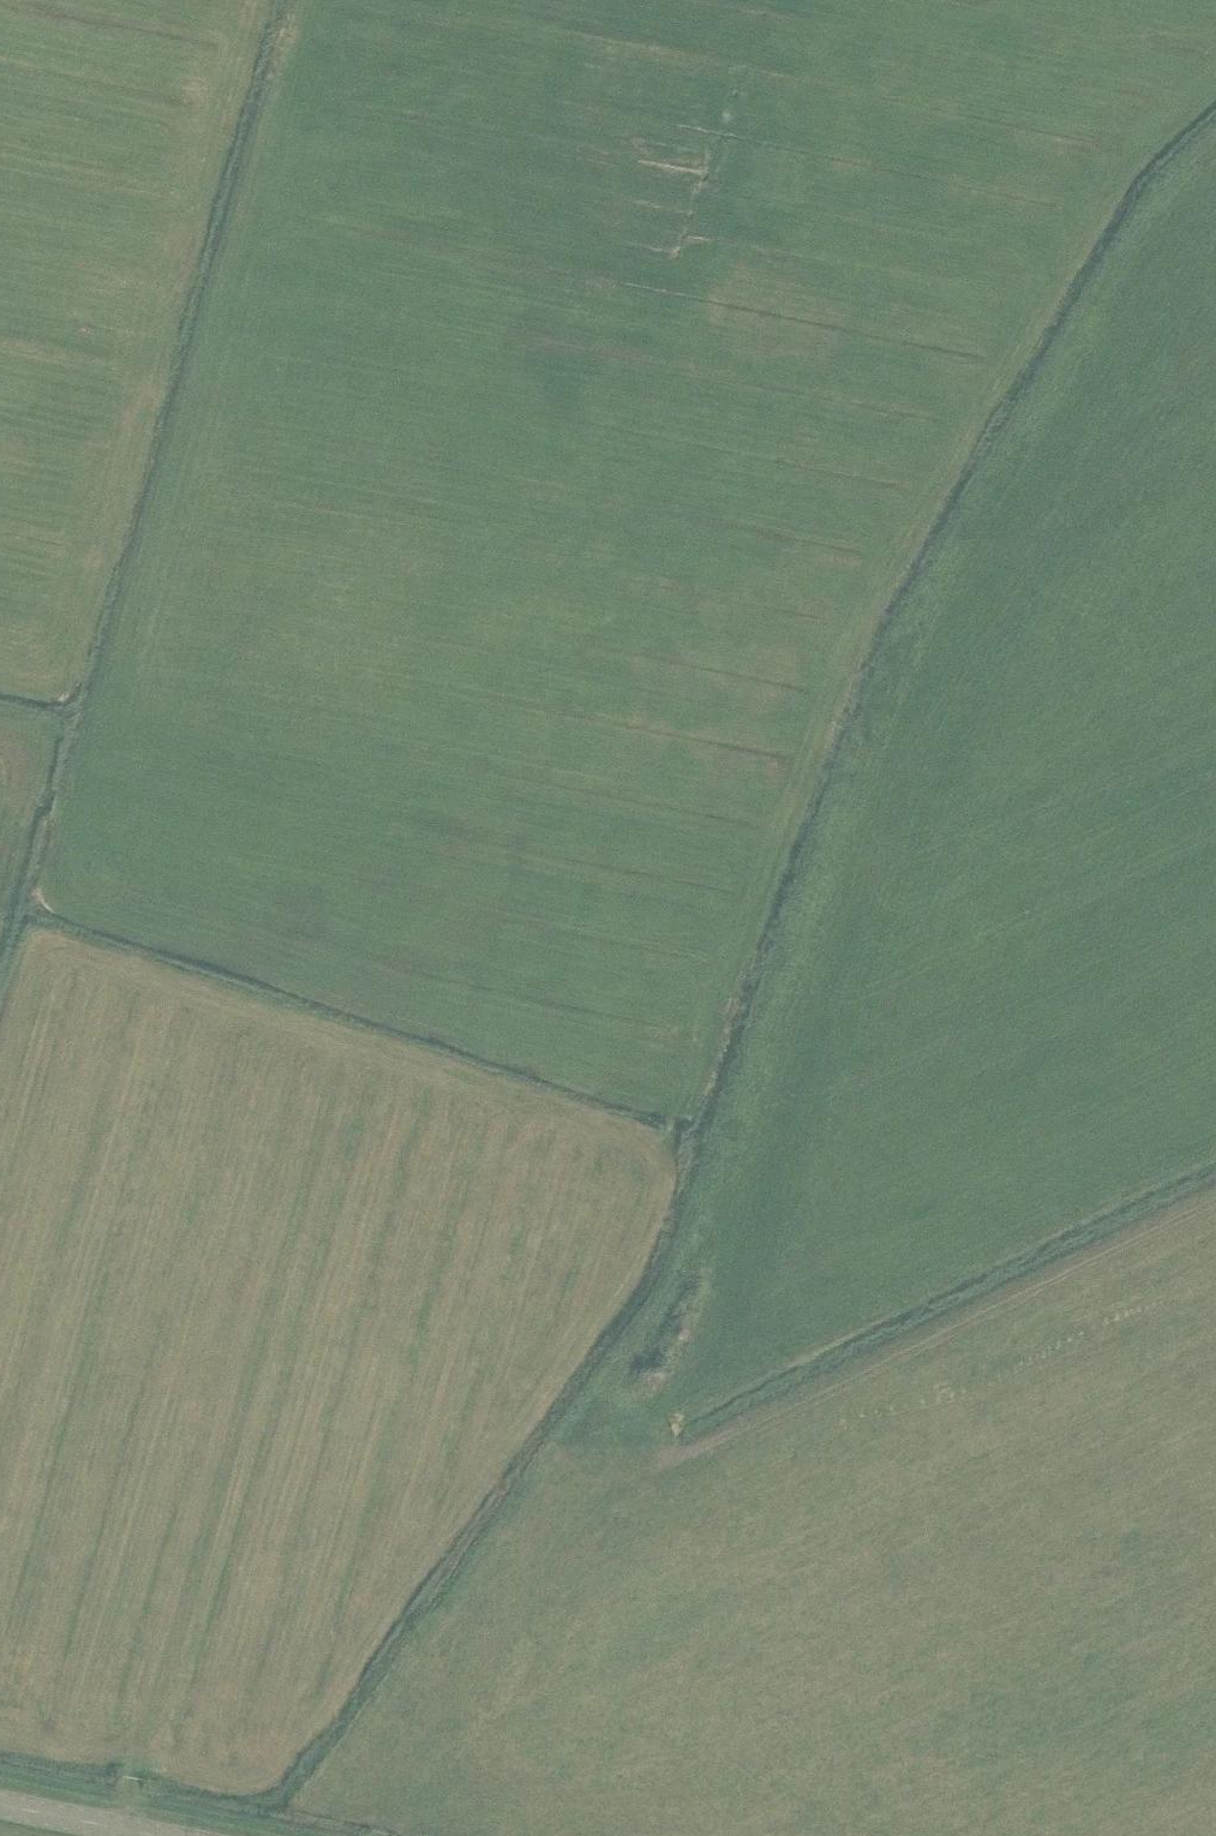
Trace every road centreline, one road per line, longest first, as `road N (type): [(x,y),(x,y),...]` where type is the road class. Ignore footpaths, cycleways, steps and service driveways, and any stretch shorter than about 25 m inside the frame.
road 1 (secondary): [(0,1803),(164,1835)]

